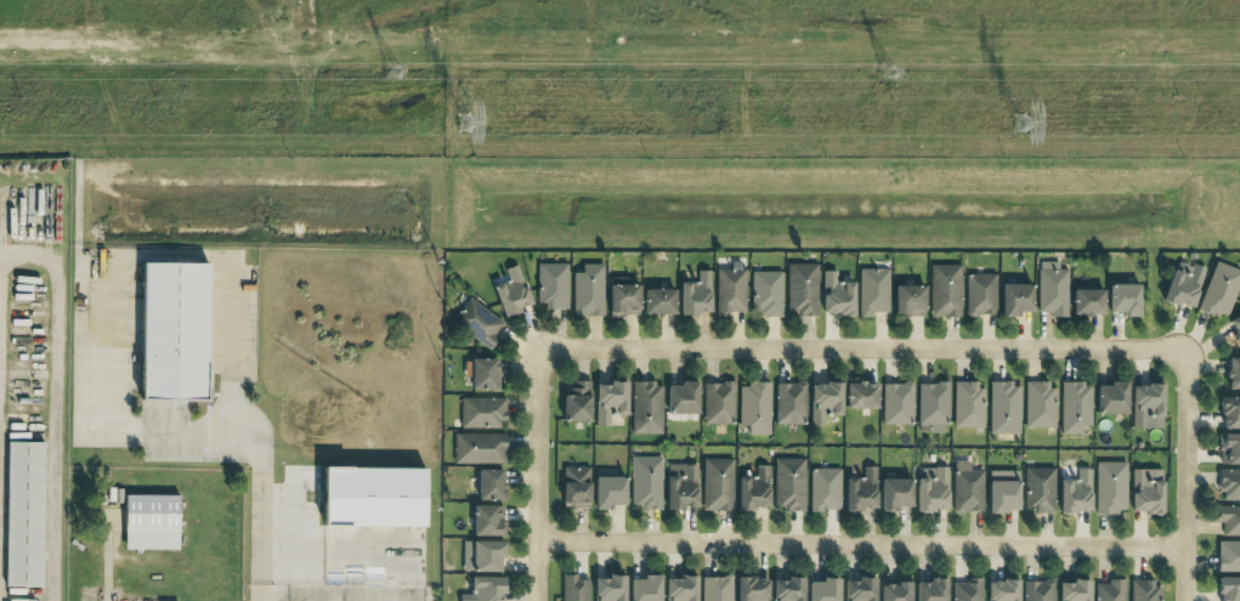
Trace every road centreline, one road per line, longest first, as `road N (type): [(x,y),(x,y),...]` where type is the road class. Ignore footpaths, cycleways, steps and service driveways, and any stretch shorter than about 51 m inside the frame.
road 1 (residential): [(1188,548),(539,542)]
road 2 (residential): [(1184,355),(1159,348),(547,353)]
road 3 (residential): [(547,353),(539,600)]
road 4 (residential): [(1187,600),(1184,355)]

